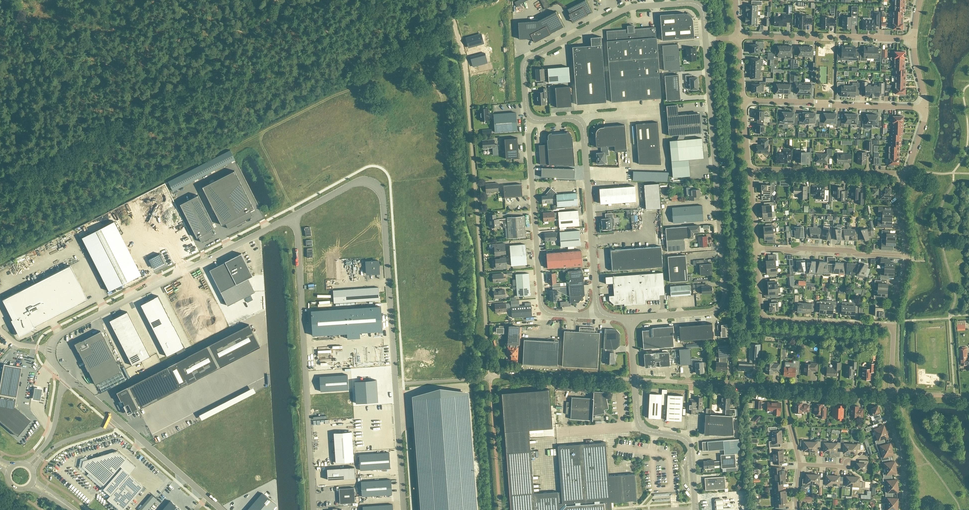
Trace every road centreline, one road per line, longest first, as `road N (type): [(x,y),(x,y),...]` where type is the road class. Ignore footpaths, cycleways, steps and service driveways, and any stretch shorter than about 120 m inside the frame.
road 1 (track): [(293,208),(262,146),(264,132),(389,76),(423,73),(443,101),(462,362),(451,380)]
road 2 (track): [(0,205),(386,0)]
road 3 (unclassified): [(295,215),(358,183),(375,186),(384,200),(404,509)]
road 4 (residential): [(490,377),(466,72),(449,4)]
road 5 (unclassified): [(68,379),(50,356),(58,336),(295,215)]
road 6 (unclassified): [(313,509),(295,215)]
road 7 (unclassified): [(532,119),(526,62),(627,10),(698,5),(706,41)]
road 8 (residential): [(890,393),(892,328),(762,317),(756,248)]
road 9 (unclassified): [(601,313),(558,314),(543,306),(532,119)]
road 10 (residential): [(890,393),(677,382)]
road 11 (unclassified): [(631,318),(723,304),(717,185)]
road 12 (unclassified): [(601,313),(580,122)]
road 13 (residential): [(925,109),(743,100)]
road 14 (residential): [(914,38),(738,38)]
road 15 (unclassified): [(695,509),(690,445),(641,427),(635,380)]
road 16 (residential): [(903,174),(749,169)]
road 17 (residential): [(907,256),(756,248)]
road 18 (unclassified): [(635,380),(490,377)]
road 19 (unclassified): [(706,41),(717,185)]
road 20 (unclassified): [(221,509),(116,419)]

